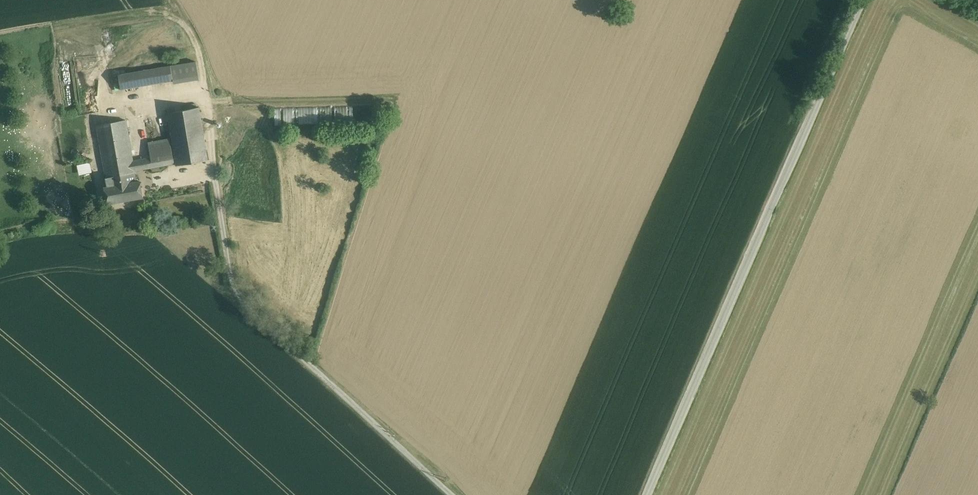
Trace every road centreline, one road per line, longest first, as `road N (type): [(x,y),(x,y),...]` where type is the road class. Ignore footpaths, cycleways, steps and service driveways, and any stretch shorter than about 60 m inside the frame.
road 1 (unclassified): [(647,494),(863,0)]

